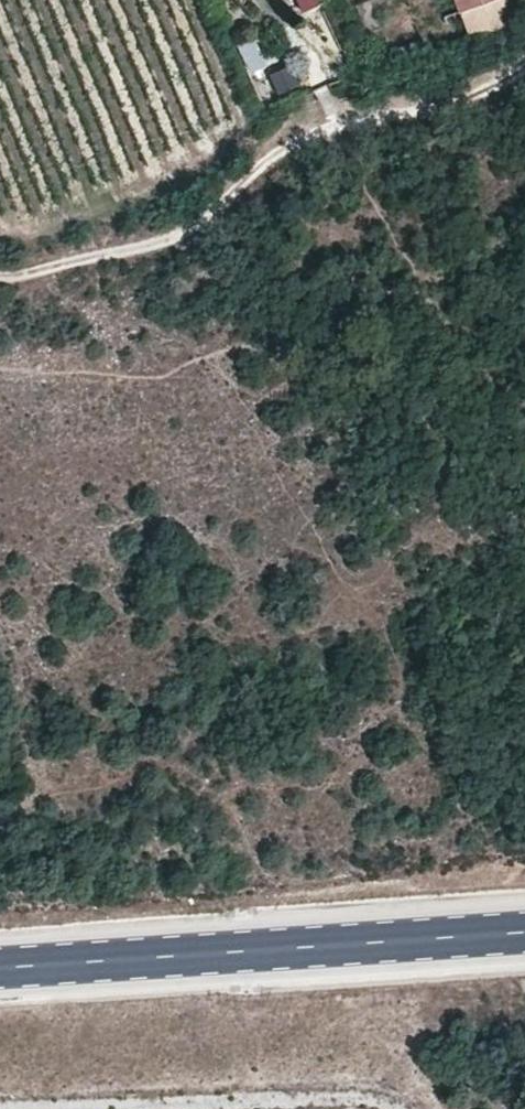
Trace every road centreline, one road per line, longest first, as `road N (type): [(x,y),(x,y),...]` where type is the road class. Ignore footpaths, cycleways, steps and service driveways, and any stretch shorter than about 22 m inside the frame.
road 1 (track): [(0,266),(63,264),(193,223),(281,149),(353,114),(487,78),(524,51)]
road 2 (primary): [(0,970),(524,934)]

